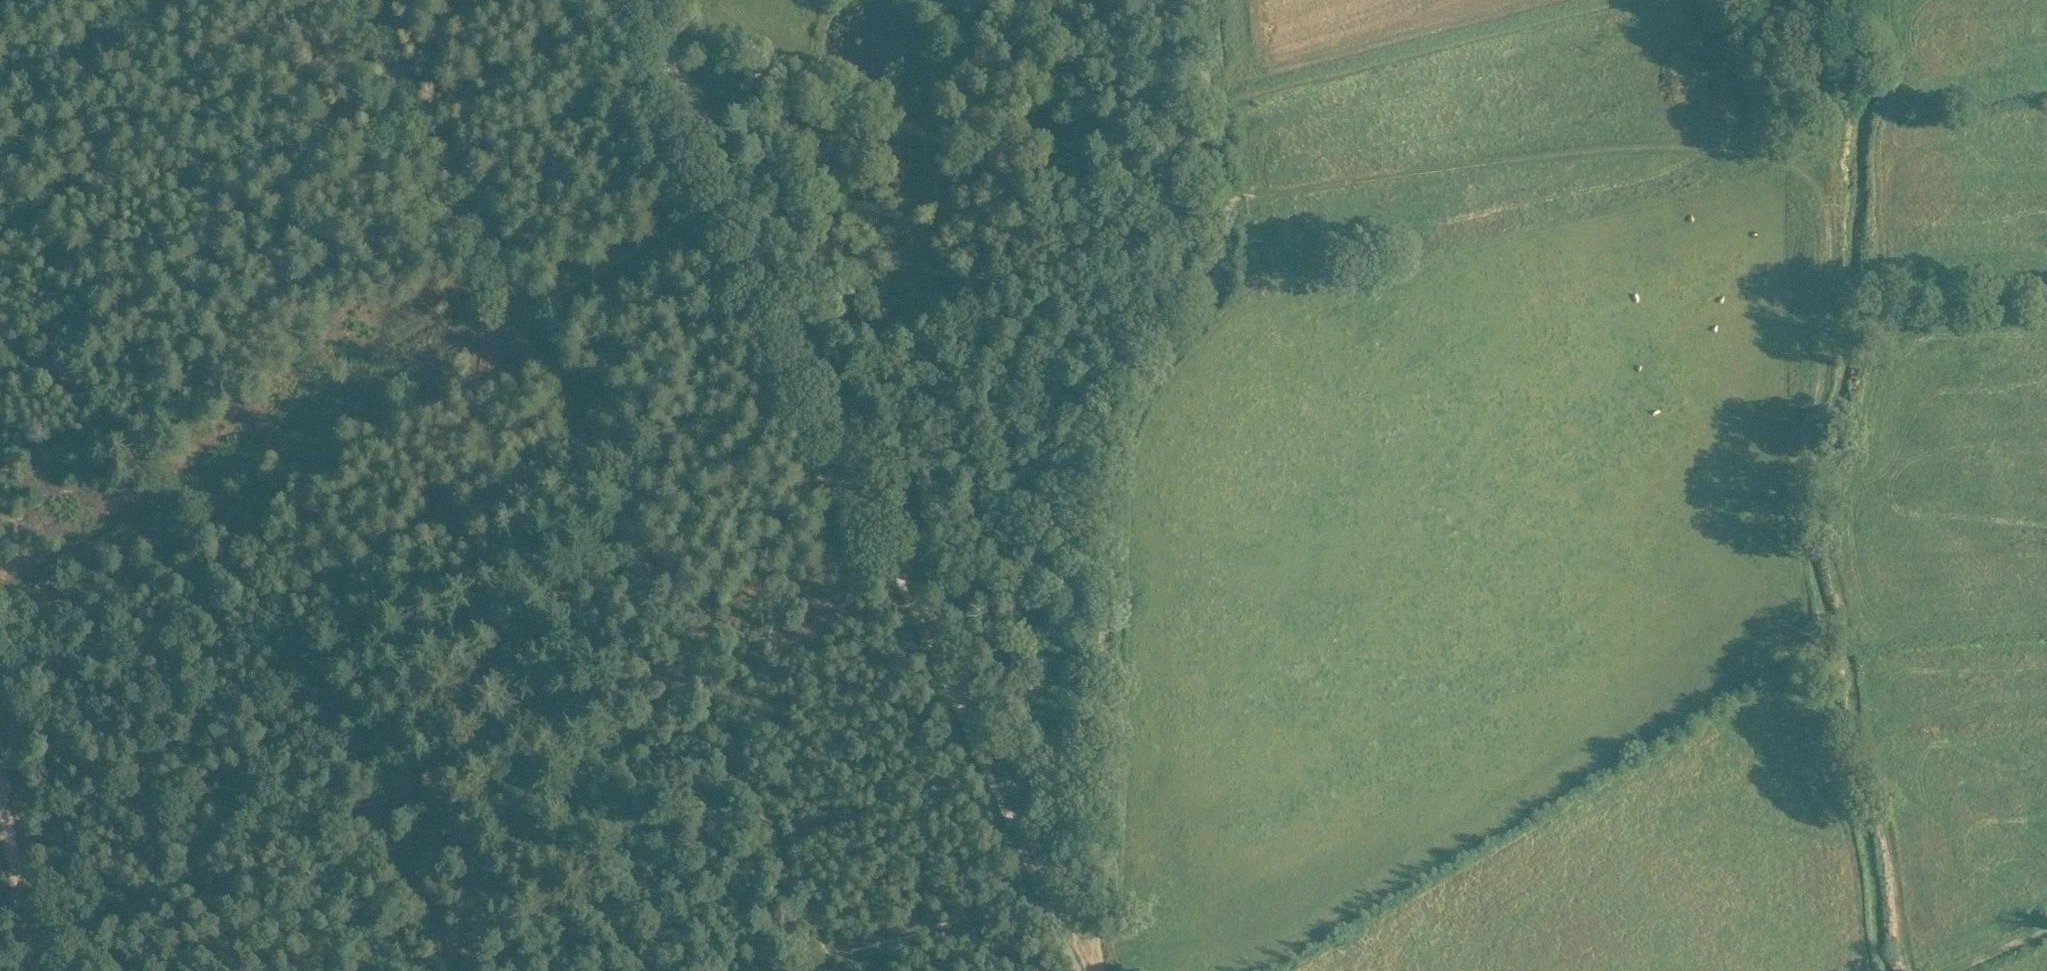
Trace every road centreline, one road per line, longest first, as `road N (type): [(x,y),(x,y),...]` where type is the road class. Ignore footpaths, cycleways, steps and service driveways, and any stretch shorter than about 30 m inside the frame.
road 1 (track): [(1094,970),(652,0)]
road 2 (track): [(1095,970),(1112,495),(1134,381),(1210,288),(1196,0)]
road 3 (track): [(40,970),(0,784)]

